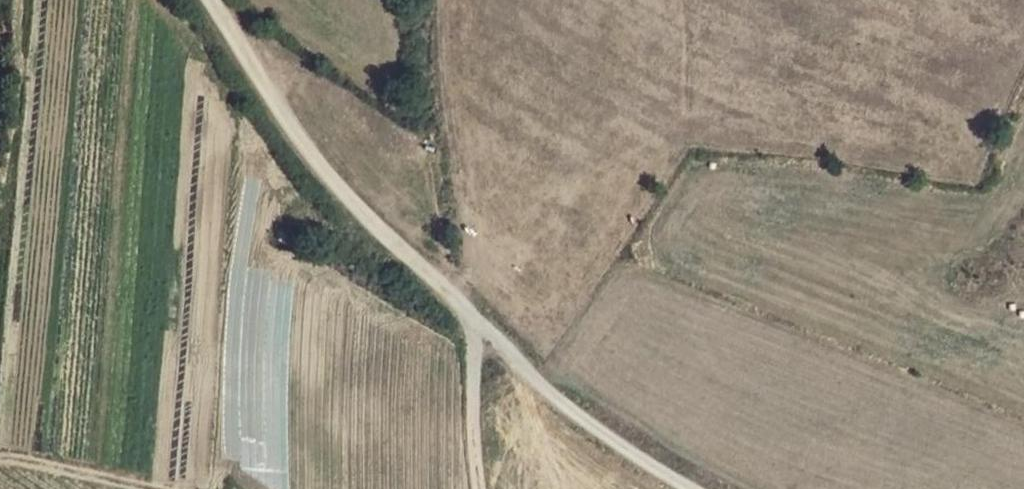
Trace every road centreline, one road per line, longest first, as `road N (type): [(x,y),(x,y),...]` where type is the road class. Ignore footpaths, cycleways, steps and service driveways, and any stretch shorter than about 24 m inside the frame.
road 1 (track): [(1023,91),(980,189),(709,162),(683,181),(563,352),(484,301),(473,323)]
road 2 (track): [(213,0),(279,111),(381,243),(588,422),(692,488)]
road 3 (track): [(450,0),(451,92),(481,256),(473,279),(479,488)]

